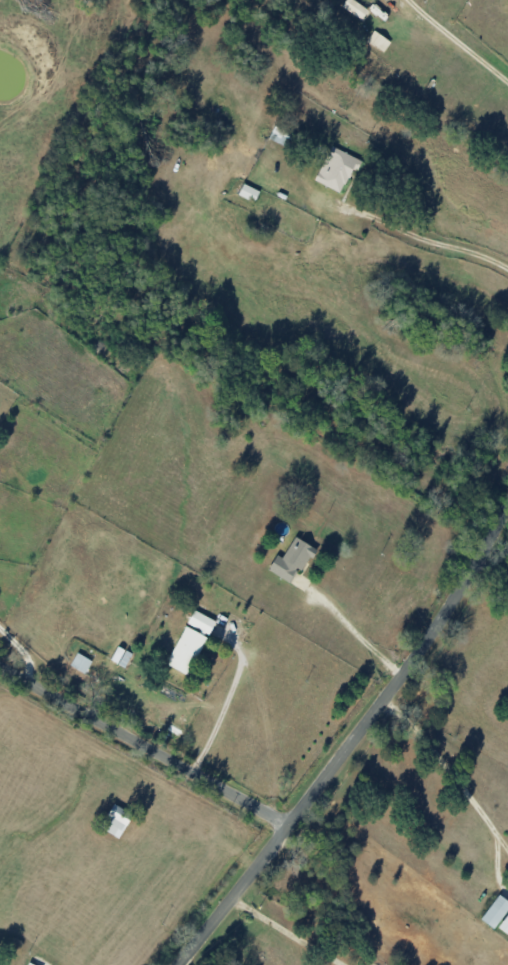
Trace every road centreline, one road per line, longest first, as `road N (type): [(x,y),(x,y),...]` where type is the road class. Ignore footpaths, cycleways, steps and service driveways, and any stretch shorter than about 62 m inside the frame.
road 1 (residential): [(179,964),(424,645),(507,512)]
road 2 (residential): [(285,836),(0,676)]

